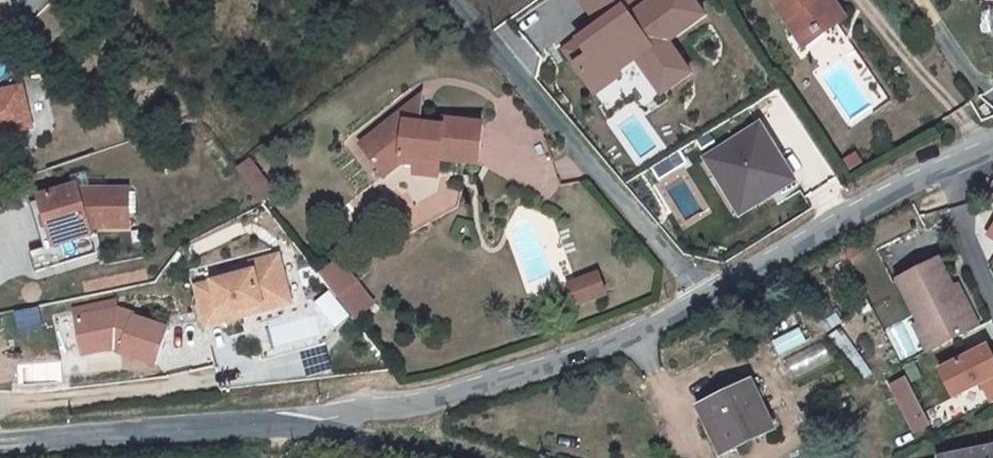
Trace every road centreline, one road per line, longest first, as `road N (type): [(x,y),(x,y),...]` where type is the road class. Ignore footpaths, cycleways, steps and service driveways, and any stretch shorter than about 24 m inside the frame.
road 1 (unclassified): [(310,425),(444,396),(600,348),(699,296)]
road 2 (residential): [(447,0),(699,296)]
road 3 (unclassified): [(699,296),(842,219),(992,151)]
road 4 (tertiary): [(310,425),(248,423),(0,444)]
road 5 (tertiary): [(446,457),(310,425)]

